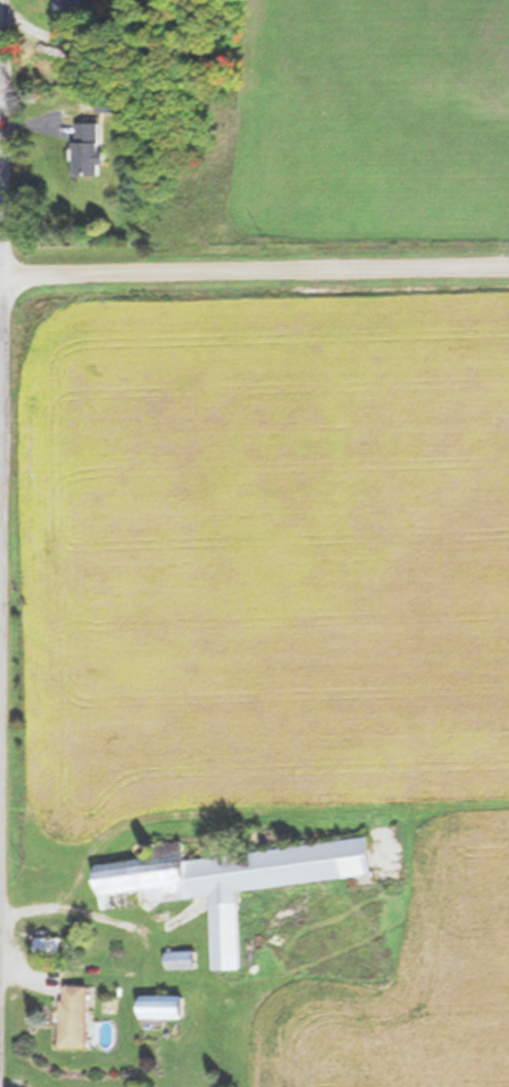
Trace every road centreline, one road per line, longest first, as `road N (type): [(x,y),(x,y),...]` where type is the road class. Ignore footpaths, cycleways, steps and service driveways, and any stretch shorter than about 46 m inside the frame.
road 1 (residential): [(0,271),(508,264)]

